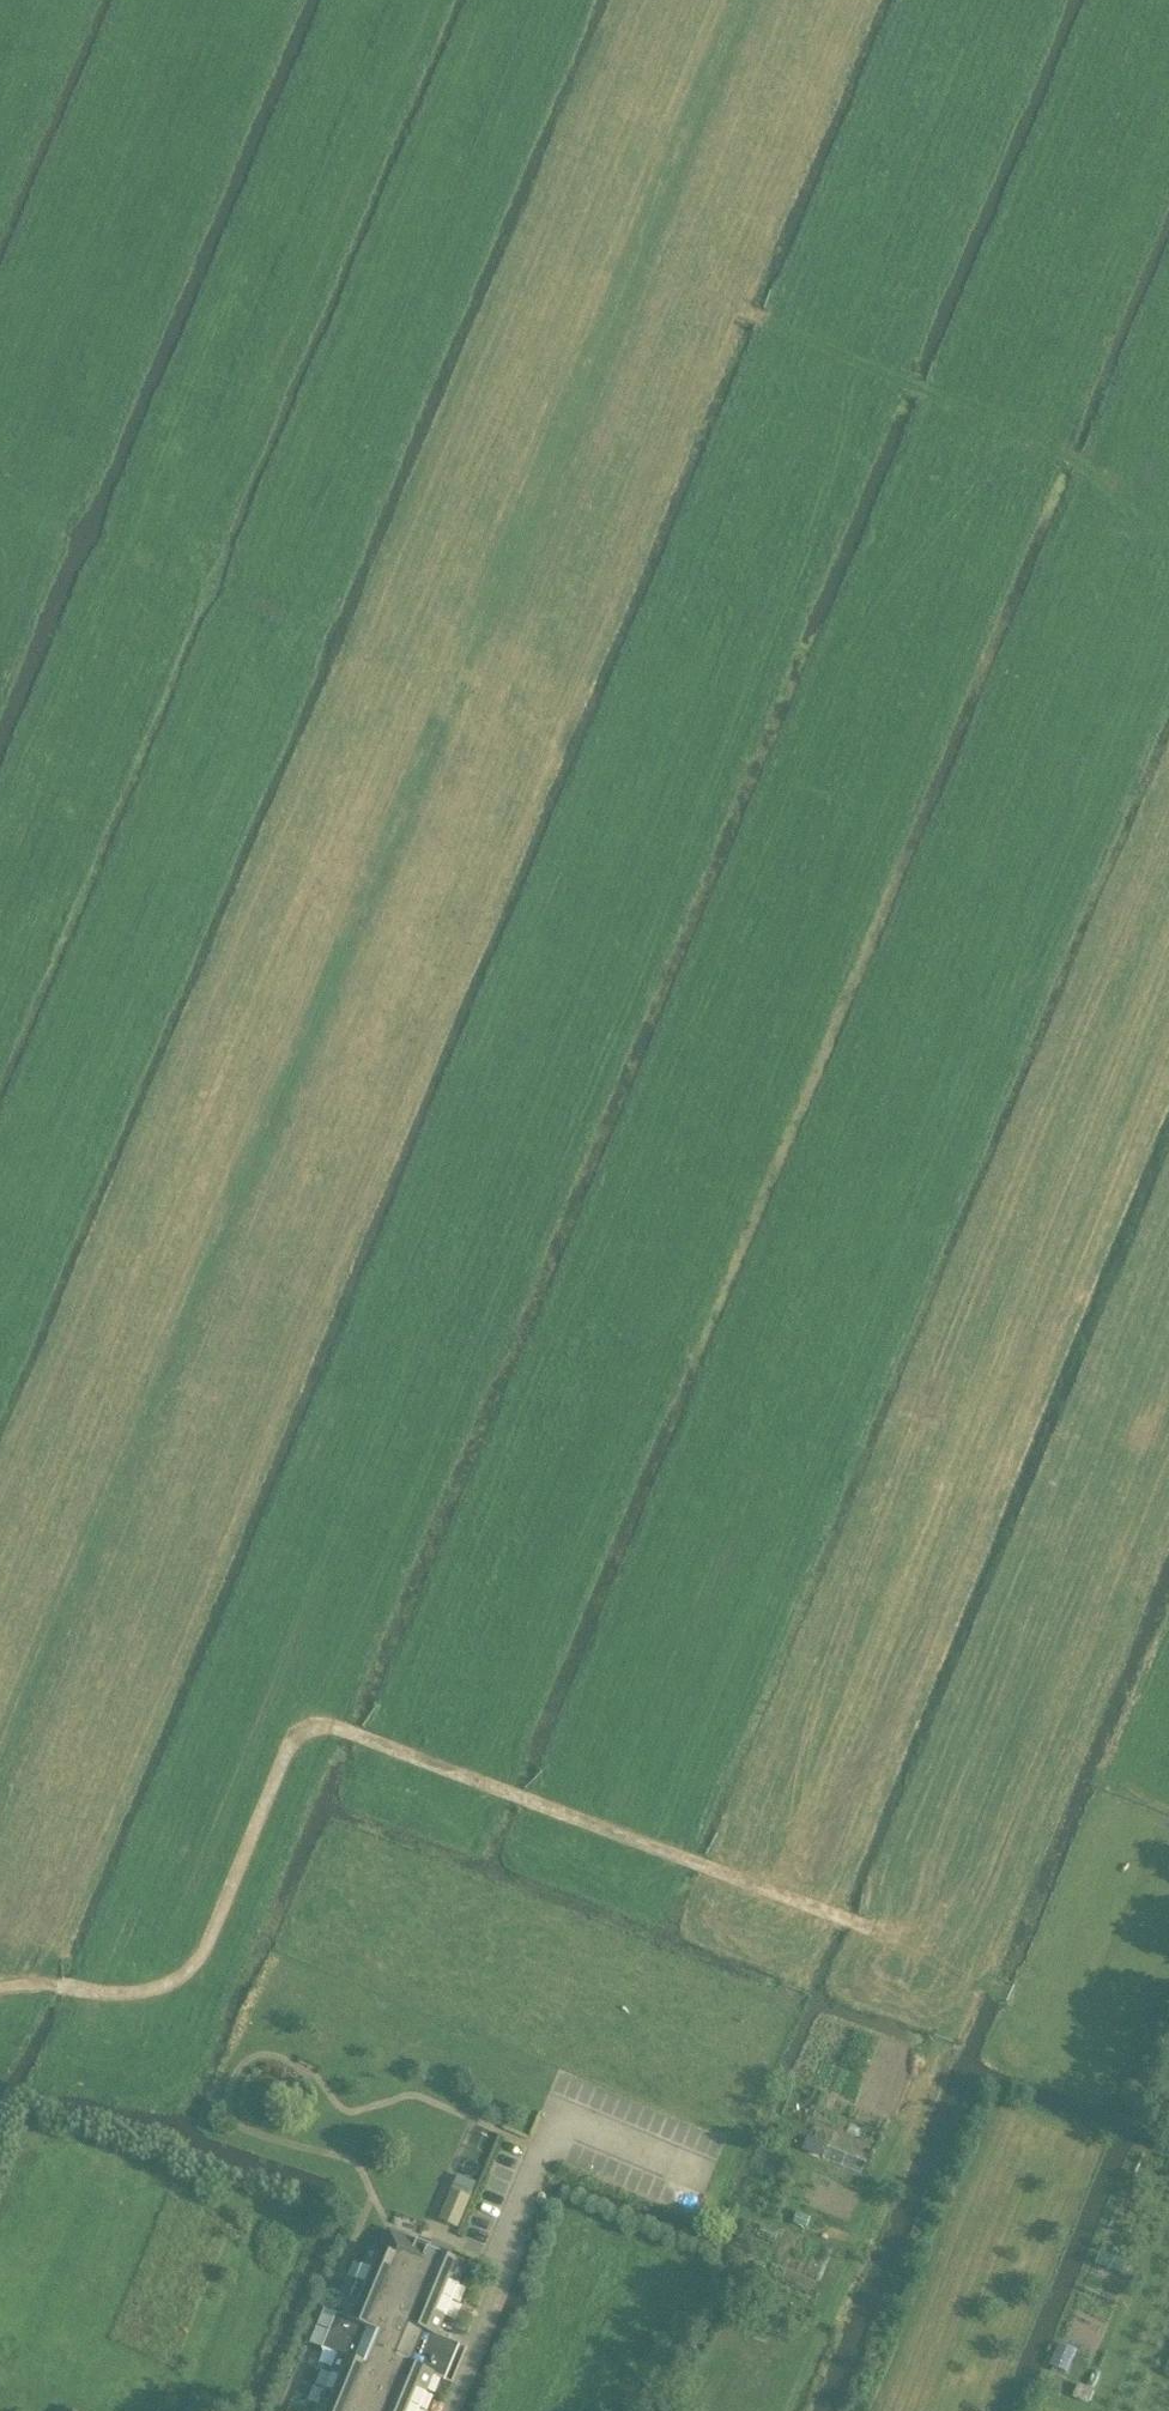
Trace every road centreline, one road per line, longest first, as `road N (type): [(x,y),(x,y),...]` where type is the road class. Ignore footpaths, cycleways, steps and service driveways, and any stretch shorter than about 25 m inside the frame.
road 1 (track): [(0,1990),(148,1991),(182,1978),(204,1951),(289,1740),(328,1724)]

